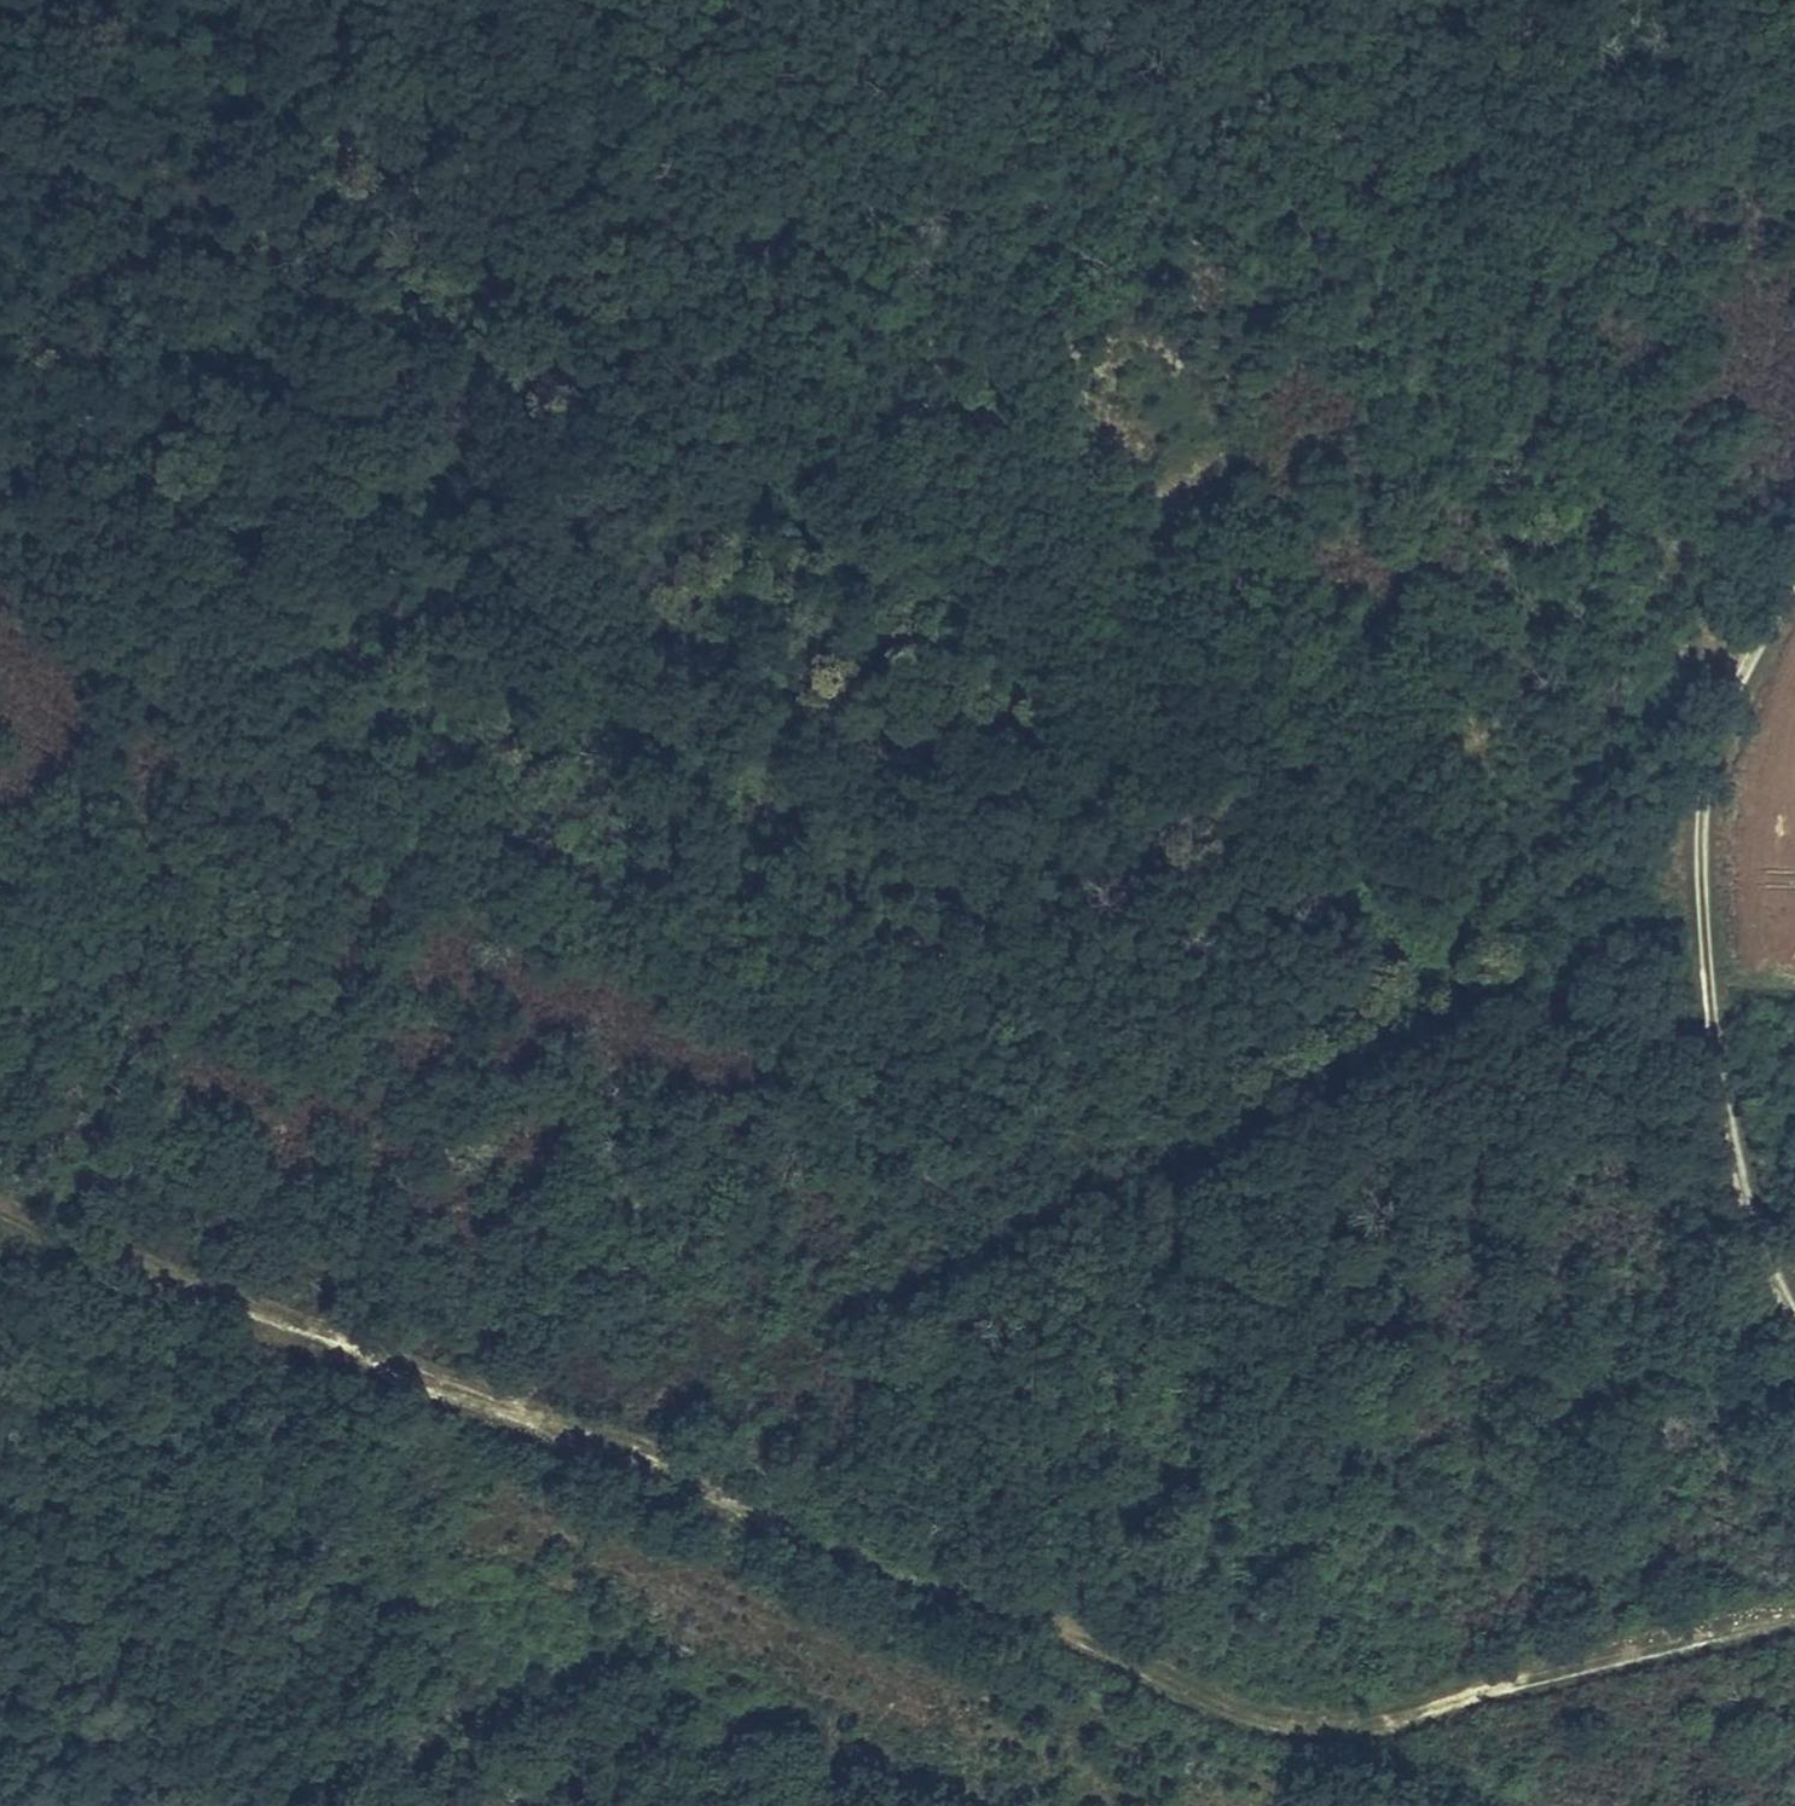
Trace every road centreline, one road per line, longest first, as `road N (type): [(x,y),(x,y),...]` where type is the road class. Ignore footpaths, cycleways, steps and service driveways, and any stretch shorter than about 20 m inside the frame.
road 1 (track): [(1794,1608),(1498,1681),(1374,1732),(1258,1719),(734,1505),(557,1412),(403,1369),(0,1198)]
road 2 (track): [(1794,1314),(1741,1178),(1701,828),(1742,661),(1794,572)]

